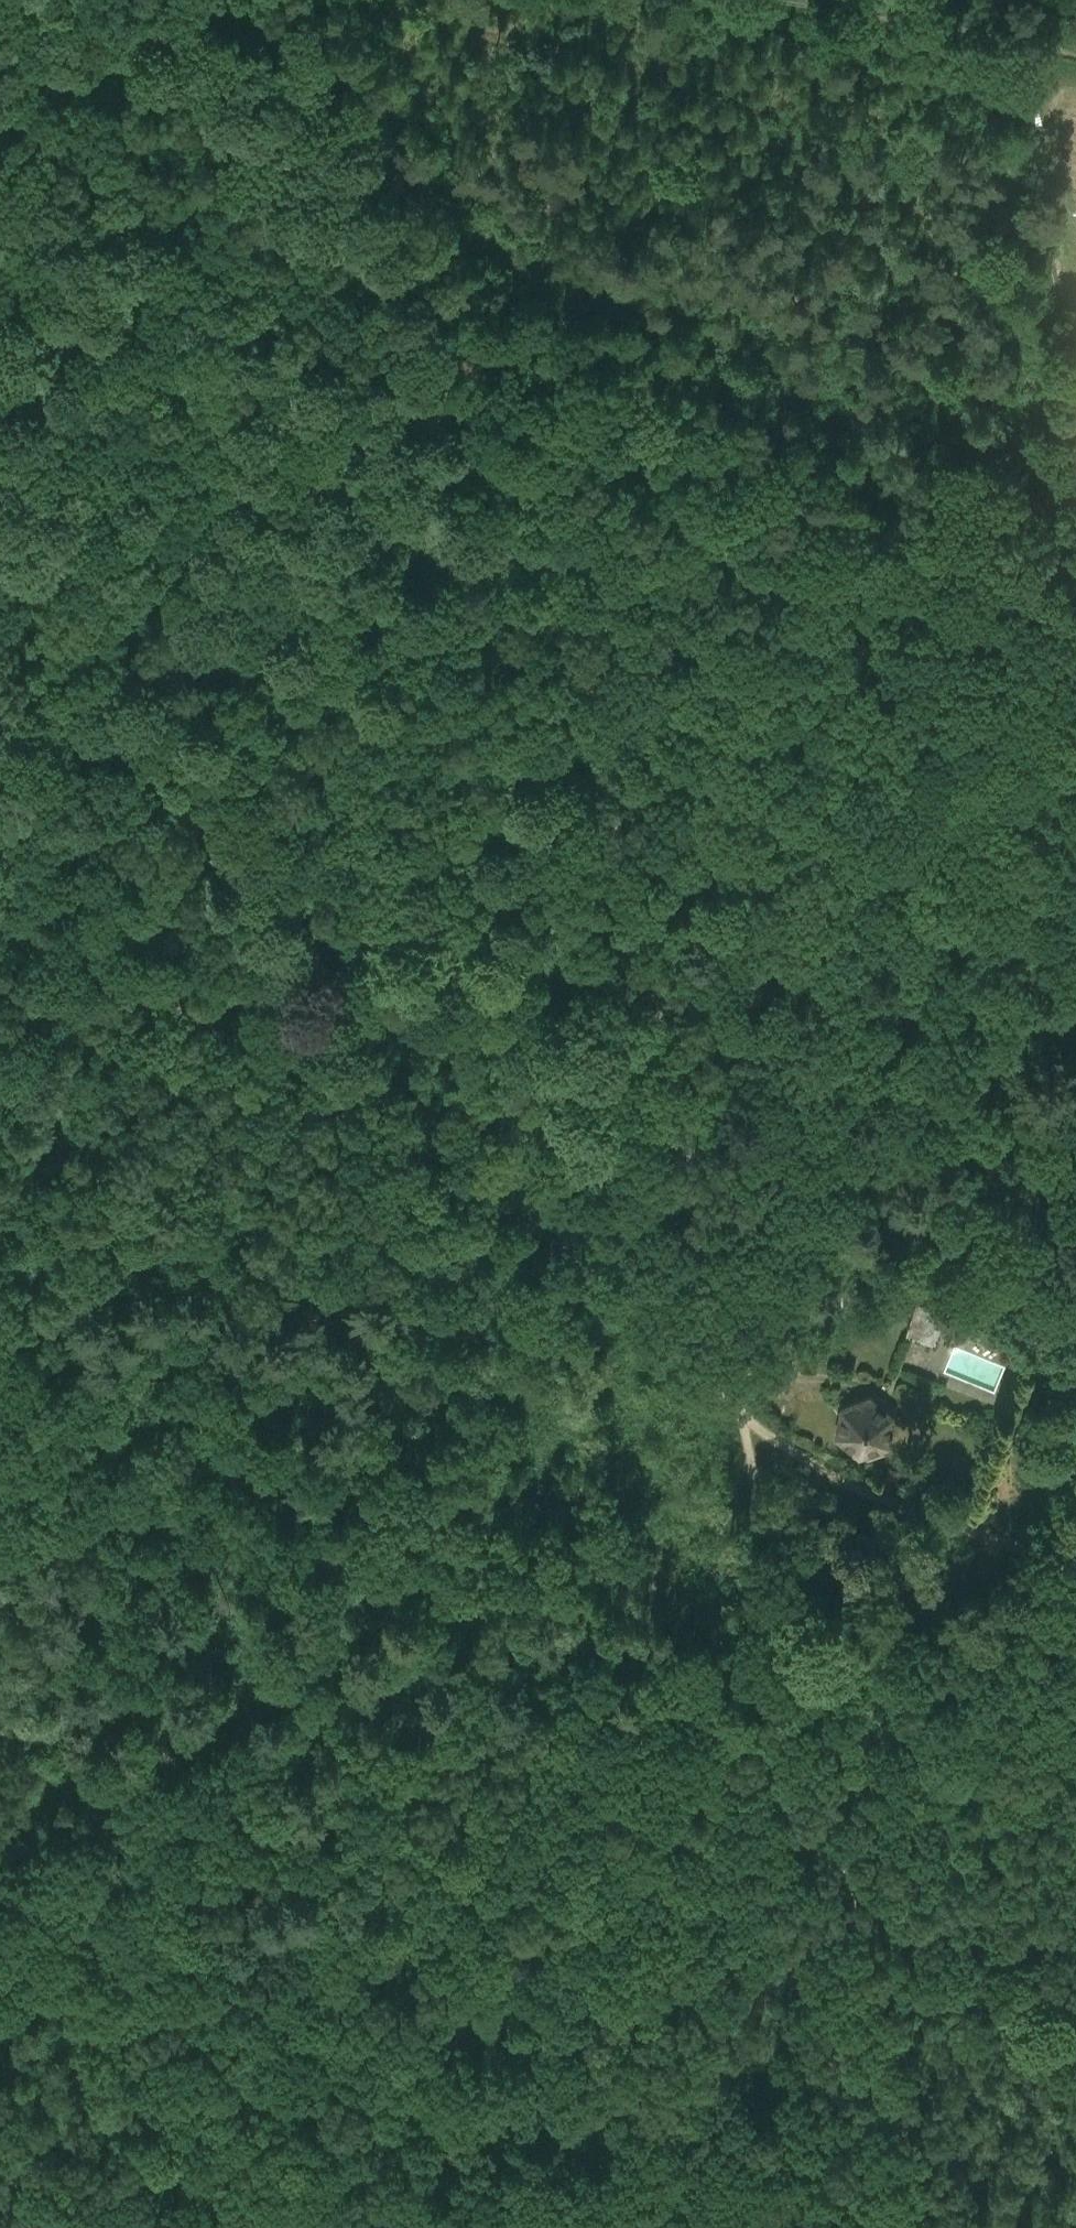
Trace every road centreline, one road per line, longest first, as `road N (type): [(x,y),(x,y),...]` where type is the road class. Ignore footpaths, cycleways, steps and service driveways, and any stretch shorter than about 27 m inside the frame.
road 1 (track): [(741,1428),(594,753),(333,0)]
road 2 (track): [(0,876),(728,1377)]
road 3 (track): [(924,2227),(741,1428)]
road 4 (track): [(741,1428),(1075,1568)]

